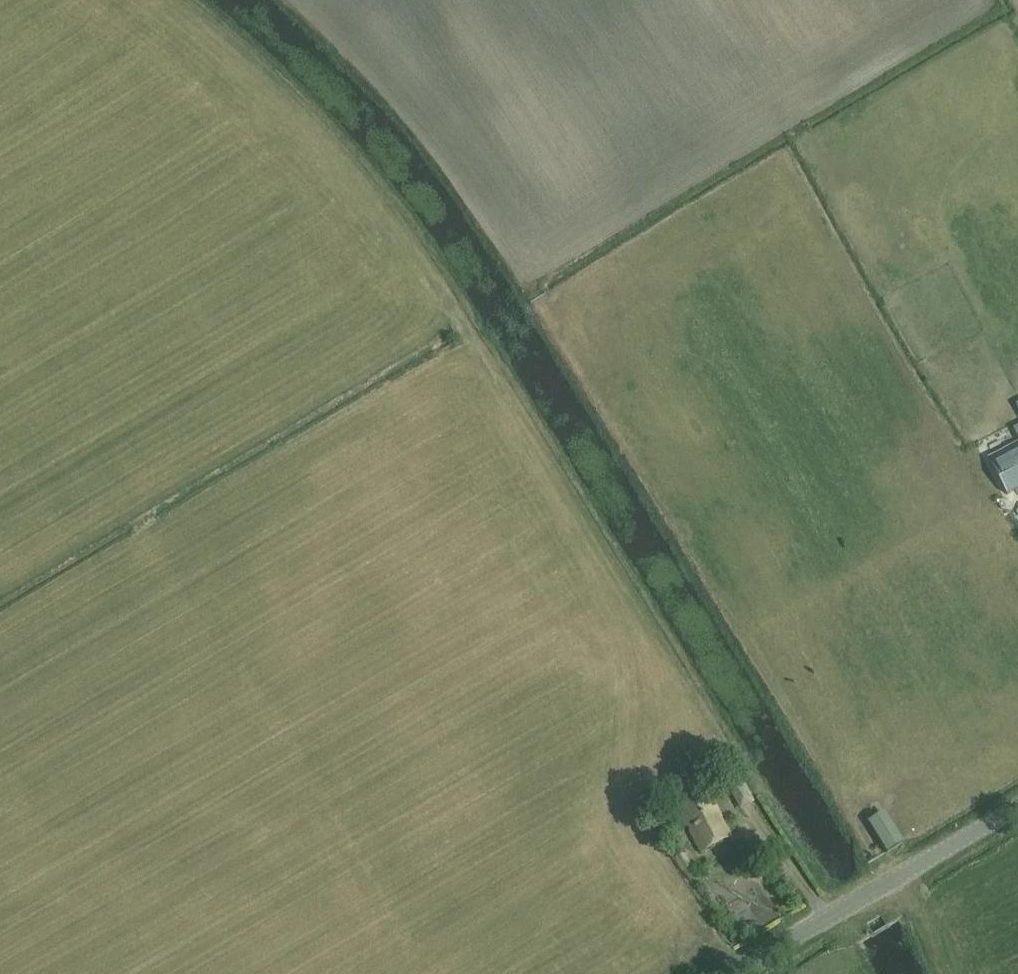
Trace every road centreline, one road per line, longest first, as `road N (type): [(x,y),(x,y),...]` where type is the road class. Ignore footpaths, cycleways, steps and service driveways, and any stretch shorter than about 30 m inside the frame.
road 1 (tertiary): [(726,973),(1017,803)]

